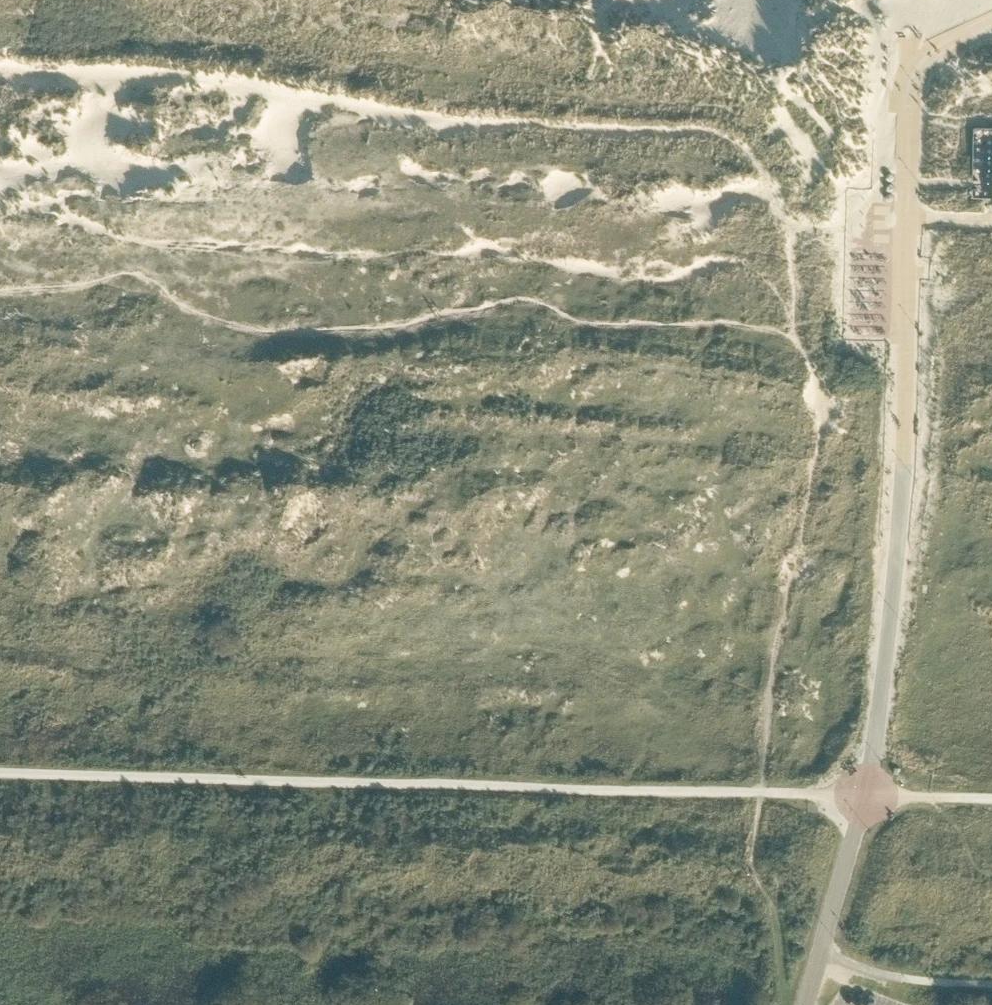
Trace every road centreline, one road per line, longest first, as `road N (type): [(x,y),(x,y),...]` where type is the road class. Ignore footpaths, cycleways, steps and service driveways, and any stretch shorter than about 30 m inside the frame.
road 1 (unclassified): [(808,1004),(865,794),(886,655),(905,370),(906,87)]

